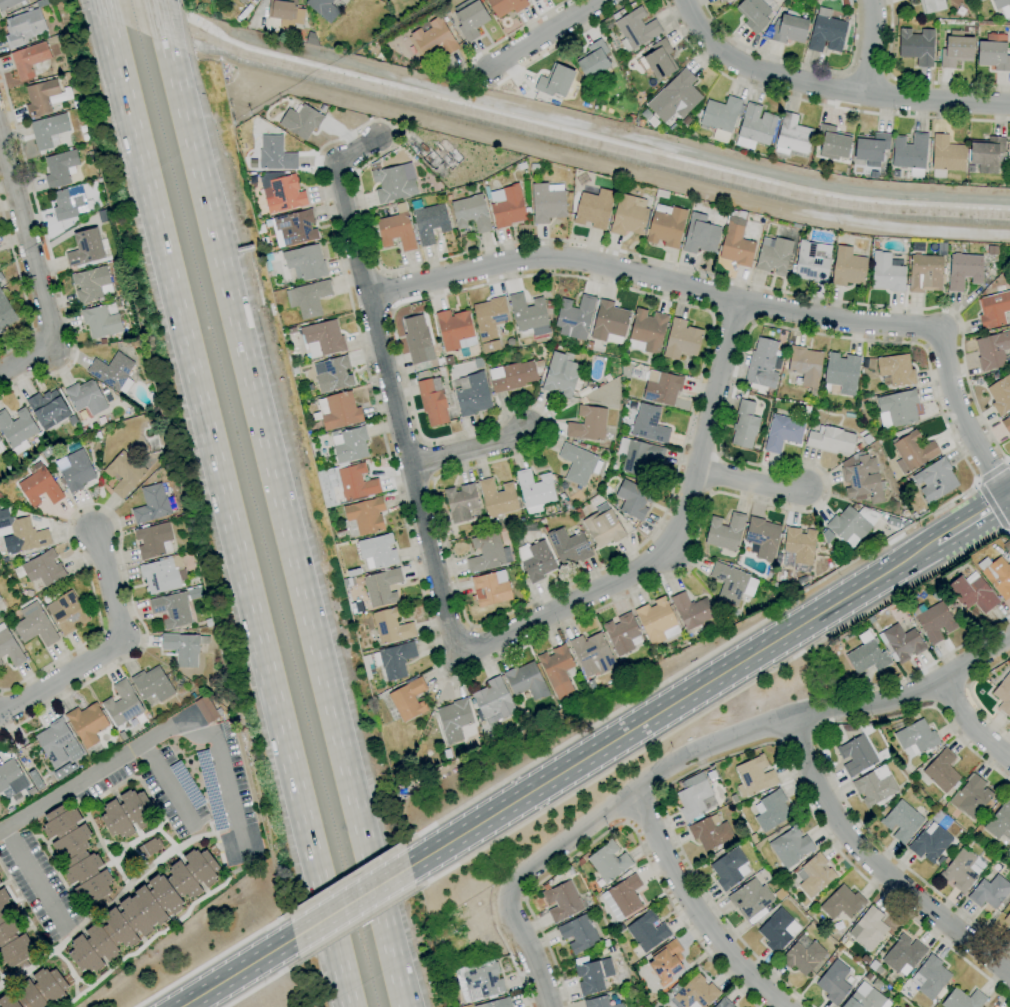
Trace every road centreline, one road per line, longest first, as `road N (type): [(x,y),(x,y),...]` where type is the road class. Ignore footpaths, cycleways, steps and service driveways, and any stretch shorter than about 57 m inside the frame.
road 1 (motorway): [(90,0),(351,1006)]
road 2 (motorway): [(406,1006),(166,0)]
road 3 (track): [(1009,201),(801,180),(228,32)]
road 4 (track): [(1009,236),(791,216),(285,87)]
road 5 (secondary): [(408,867),(935,543)]
road 6 (residential): [(507,901),(524,877),(689,760),(796,720),(942,686),(1009,640)]
road 7 (residential): [(457,653),(344,214),(337,163),(384,139)]
road 8 (residential): [(737,302),(702,470),(673,544),(643,576),(457,653)]
road 9 (residential): [(1009,499),(961,416),(940,330),(737,302)]
road 10 (residential): [(368,299),(508,266),(577,264),(737,302)]
road 11 (residential): [(1009,106),(870,98),(748,69),(692,30),(680,0)]
road 12 (residential): [(796,720),(844,830),(1009,977)]
road 13 (residential): [(779,1006),(676,882),(640,794)]
road 14 (residential): [(0,714),(122,639),(98,533)]
road 15 (residential): [(52,342),(0,145)]
road 16 (secondary): [(293,938),(408,867)]
road 17 (secondary): [(180,1006),(293,938)]
road 18 (residential): [(600,0),(491,67)]

